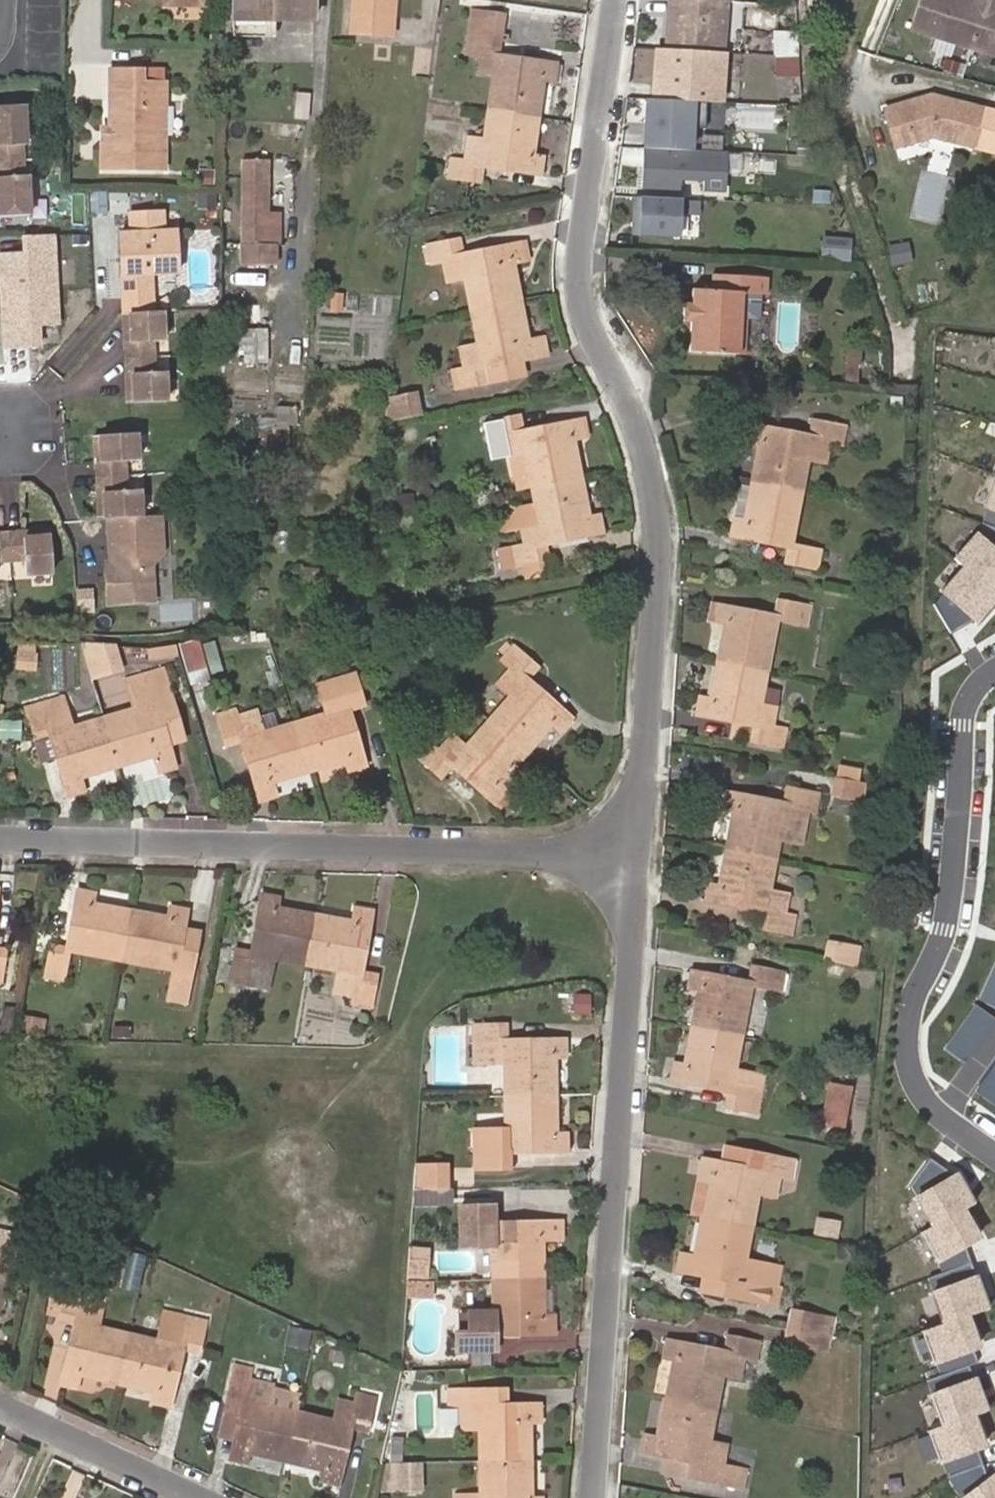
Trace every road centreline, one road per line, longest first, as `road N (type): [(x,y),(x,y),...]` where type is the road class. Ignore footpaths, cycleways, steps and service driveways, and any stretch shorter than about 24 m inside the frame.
road 1 (residential): [(618,0),(586,258),(589,312),(643,427),(663,541),(647,849)]
road 2 (residential): [(647,849),(593,1497)]
road 3 (residential): [(0,839),(647,849)]
road 4 (residential): [(994,666),(969,688),(962,707),(947,925),(908,1052),(919,1089),(994,1155)]
road 5 (residential): [(195,1497),(0,1410)]

